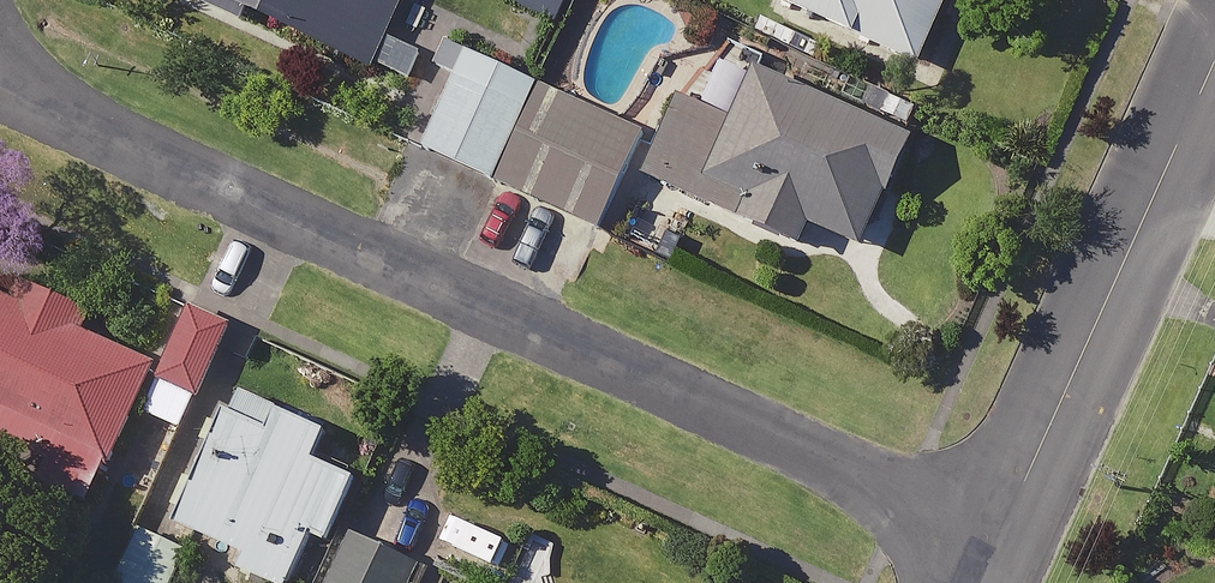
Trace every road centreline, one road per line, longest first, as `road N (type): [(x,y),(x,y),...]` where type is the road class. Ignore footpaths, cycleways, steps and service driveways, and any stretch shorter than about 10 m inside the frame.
road 1 (residential): [(0,83),(48,113),(999,539)]
road 2 (residential): [(999,539),(1214,64)]

